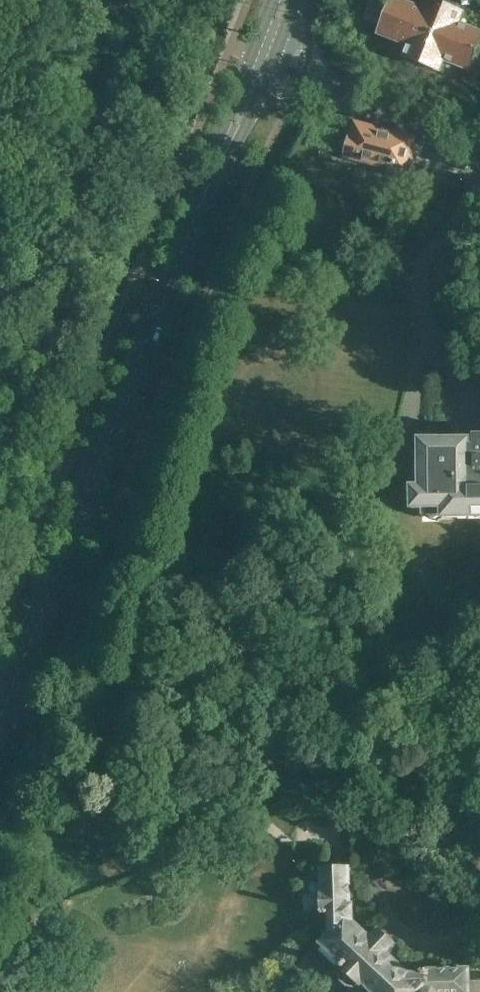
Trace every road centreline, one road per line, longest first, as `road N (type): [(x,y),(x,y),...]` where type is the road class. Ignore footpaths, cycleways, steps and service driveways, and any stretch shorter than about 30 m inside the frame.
road 1 (primary): [(0,713),(262,59)]
road 2 (track): [(336,775),(376,899),(394,922),(445,936),(467,919),(479,887),(476,847),(407,785)]
road 3 (track): [(25,710),(336,775)]
road 4 (tertiary): [(479,137),(299,83),(262,59)]

